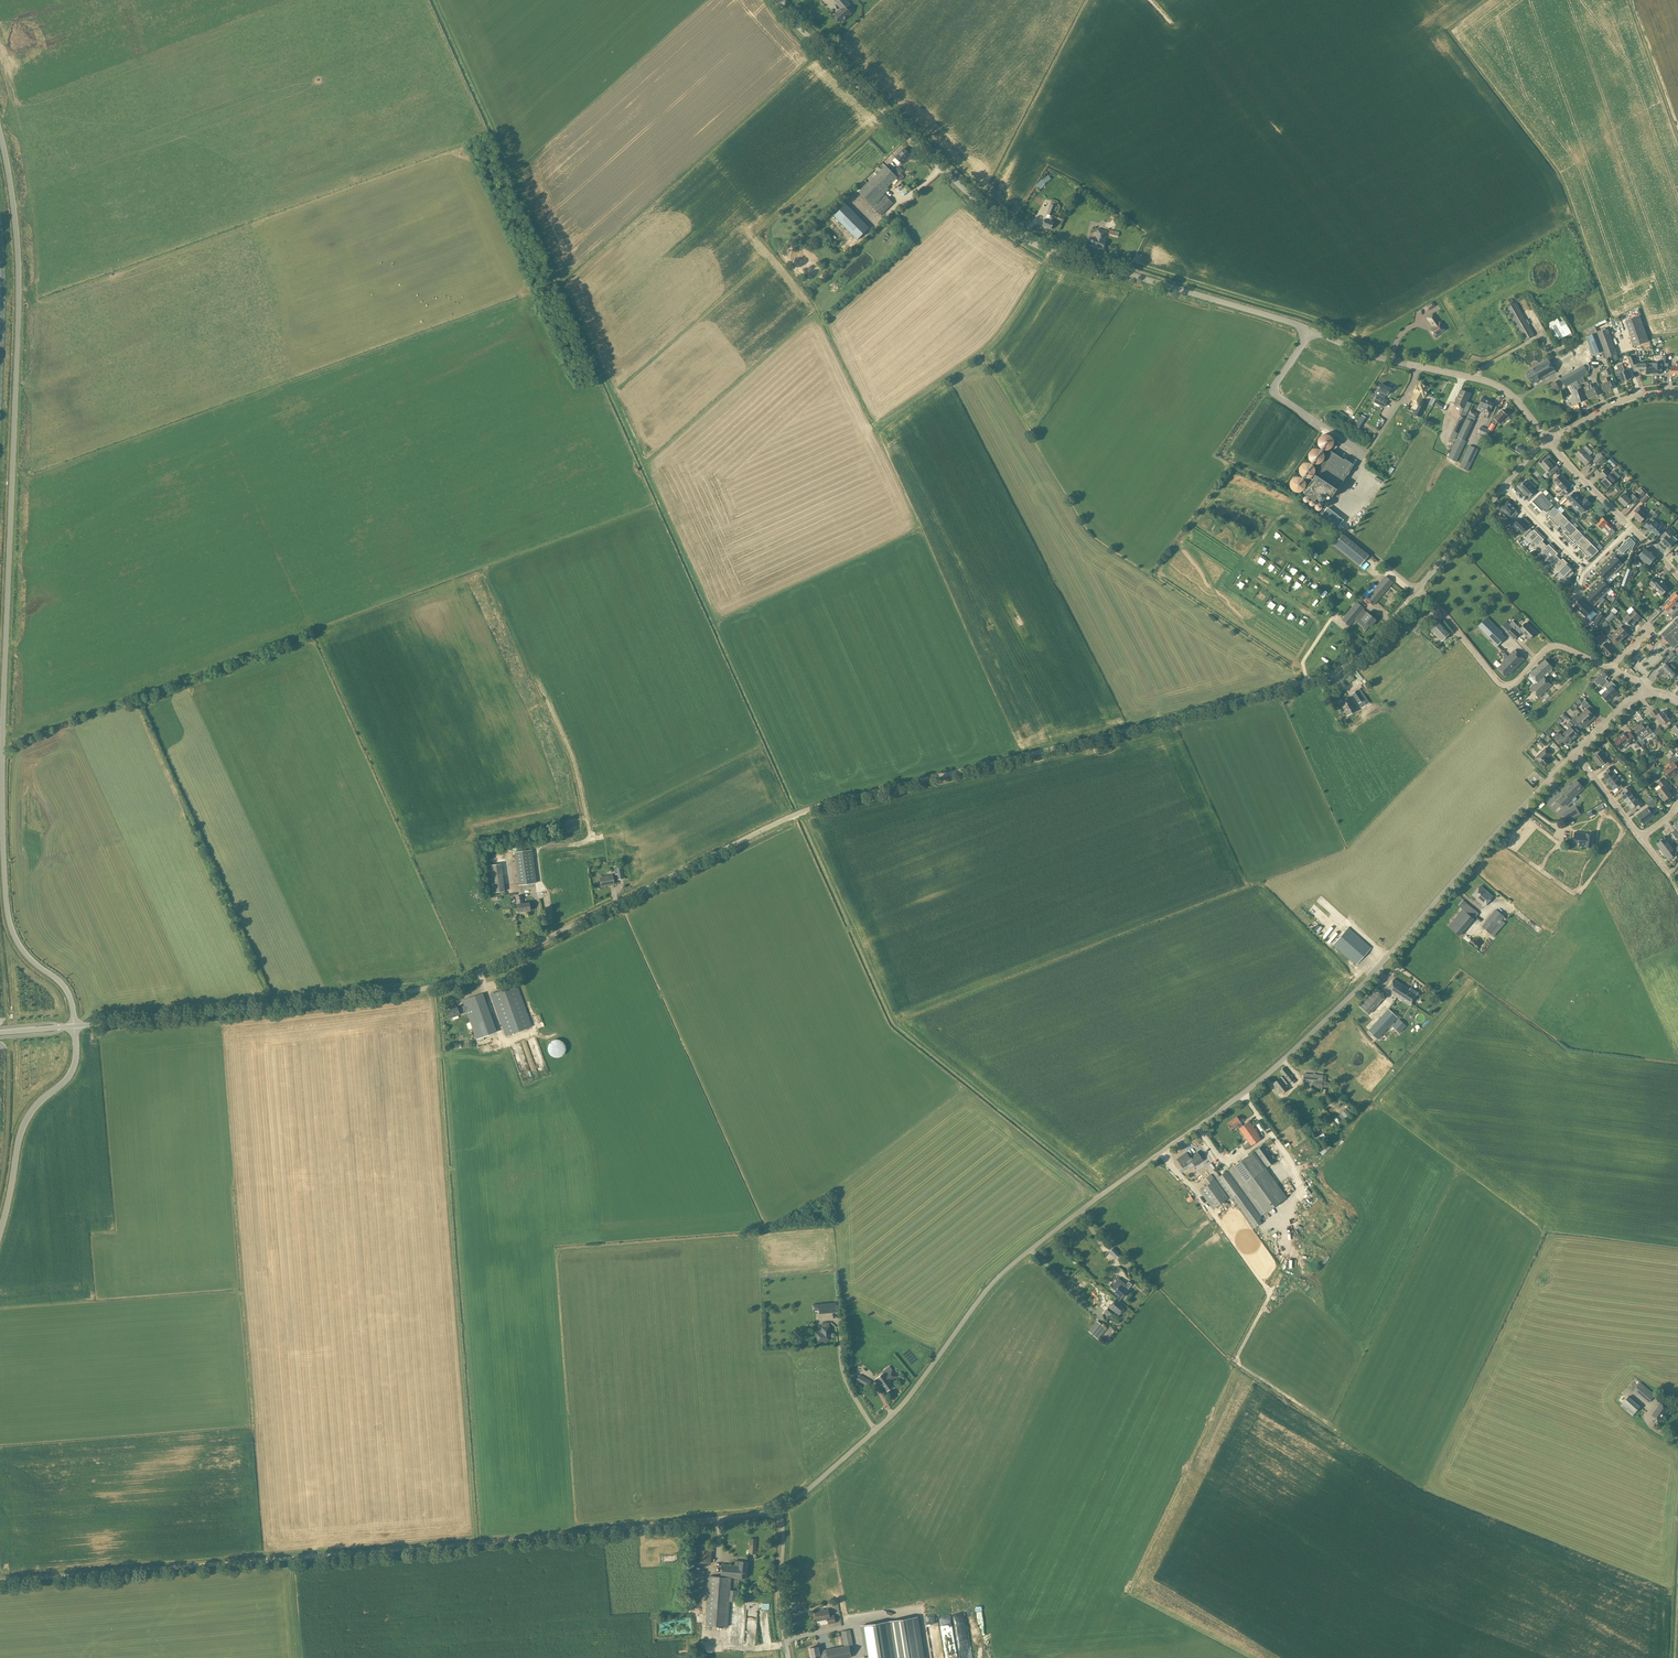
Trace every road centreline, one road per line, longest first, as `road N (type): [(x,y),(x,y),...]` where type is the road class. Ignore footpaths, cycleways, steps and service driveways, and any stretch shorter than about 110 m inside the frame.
road 1 (unclassified): [(74,1026),(439,987),(812,809),(1328,676),(1361,657),(1417,590)]
road 2 (unclassified): [(778,1509),(891,1416),(1010,1267),(1242,1094),(1367,980),(1535,794)]
road 3 (unclassified): [(74,1026),(65,986),(26,955),(6,903),(2,799),(19,294),(0,129)]
road 4 (unclassified): [(0,1582),(449,1547),(778,1509)]
road 5 (unclassified): [(776,0),(1024,239),(1282,320),(1369,355)]
road 6 (residential): [(1610,669),(1551,648),(1518,682),(1503,685),(1417,590)]
road 7 (unclassified): [(0,1235),(22,1129),(71,1074),(74,1026)]
road 8 (residential): [(1548,440),(1498,386),(1417,366)]
road 9 (unclassified): [(787,1657),(778,1509)]
road 10 (residential): [(1677,394),(1633,397),(1548,440)]
road 11 (residential): [(1417,590),(1505,486)]
road 12 (residential): [(1631,527),(1548,440)]

